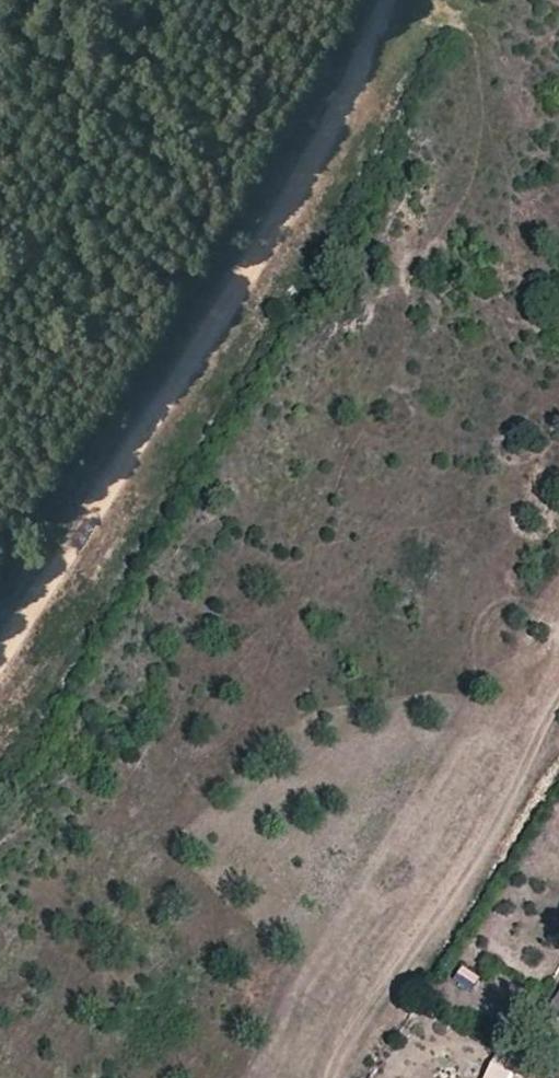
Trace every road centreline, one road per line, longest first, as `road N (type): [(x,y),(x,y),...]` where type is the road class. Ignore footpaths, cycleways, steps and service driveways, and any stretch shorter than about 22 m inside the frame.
road 1 (track): [(397,0),(145,430),(52,540),(0,634)]

